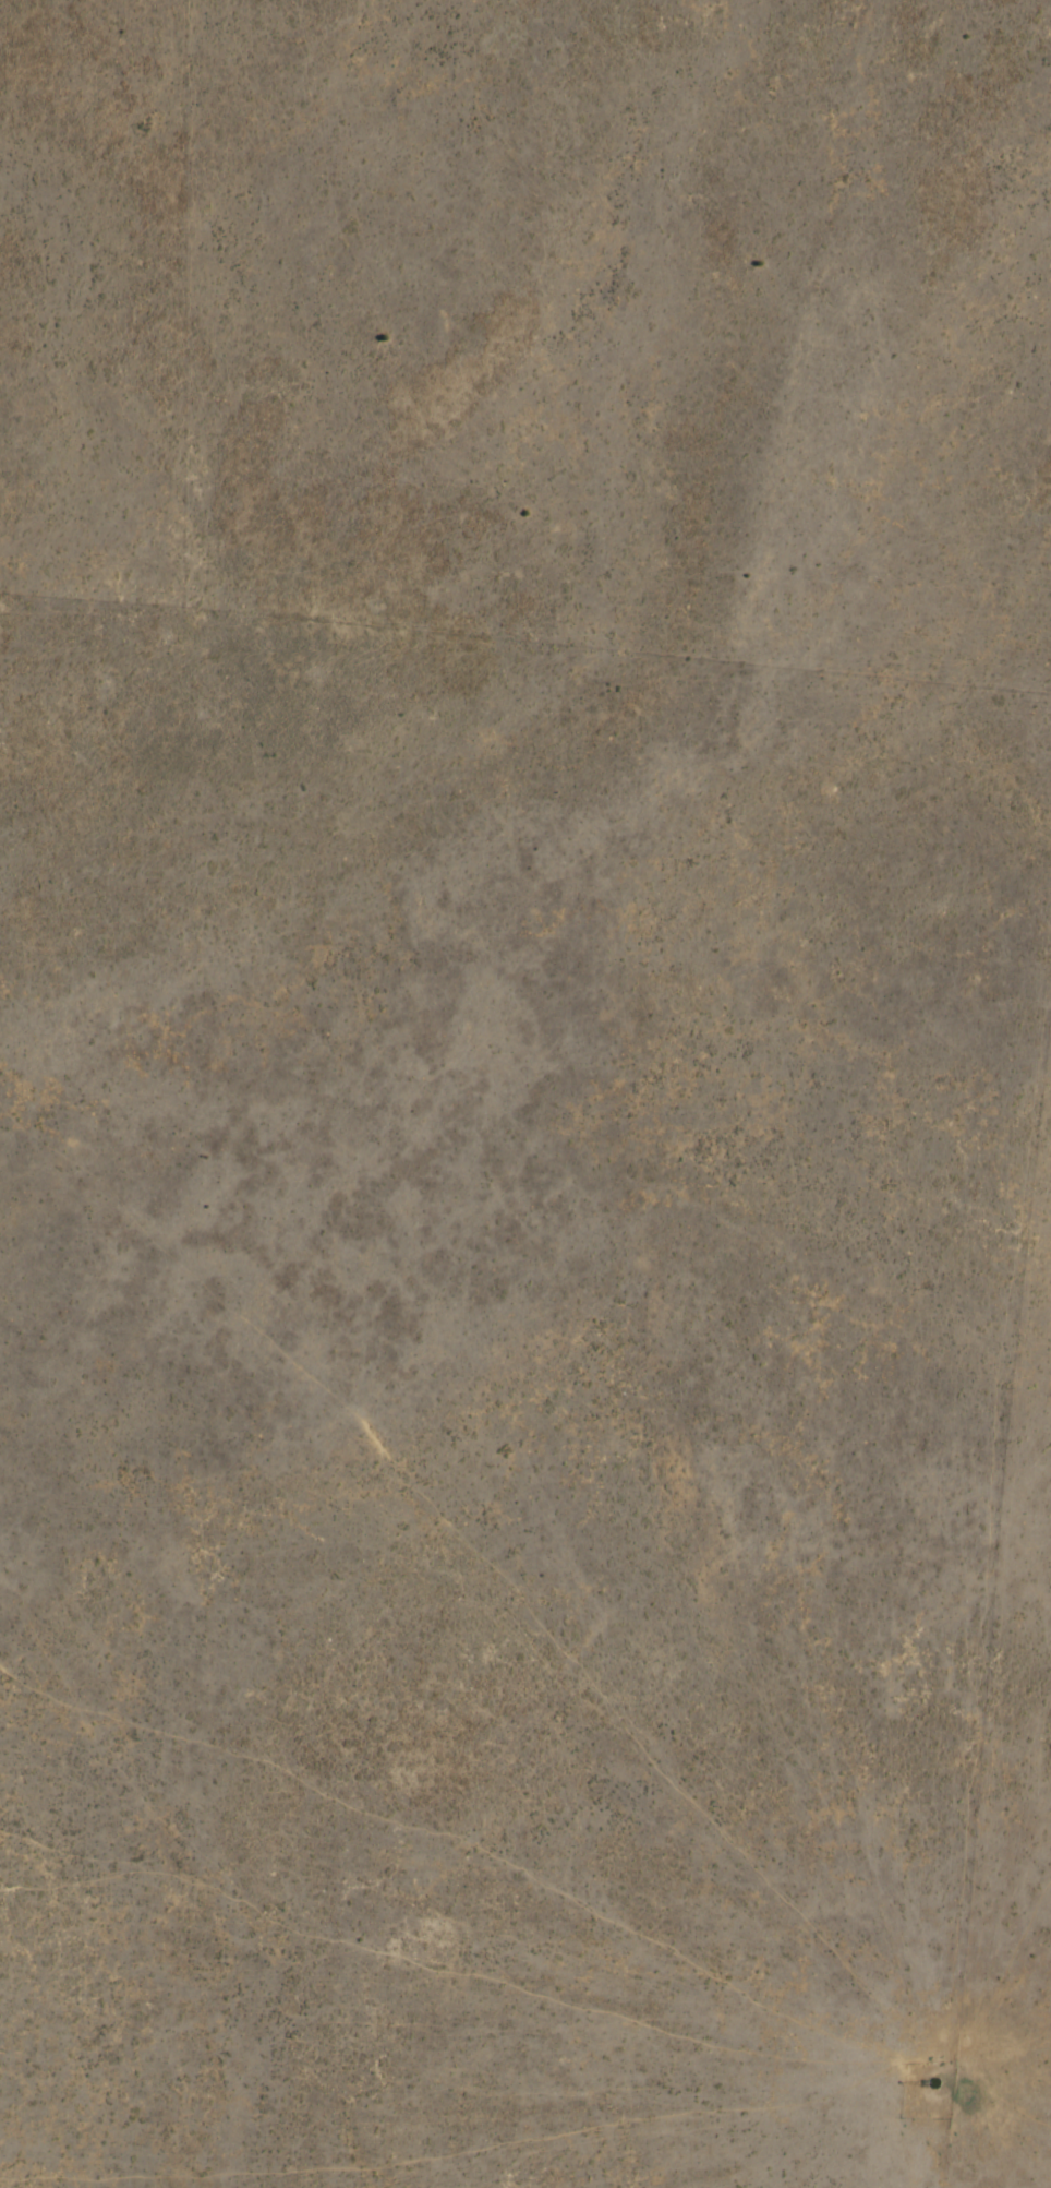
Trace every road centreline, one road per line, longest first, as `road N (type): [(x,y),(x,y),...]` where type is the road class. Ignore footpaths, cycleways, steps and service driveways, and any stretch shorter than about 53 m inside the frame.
road 1 (residential): [(904,2187),(929,2107),(987,2066),(1050,2065)]

